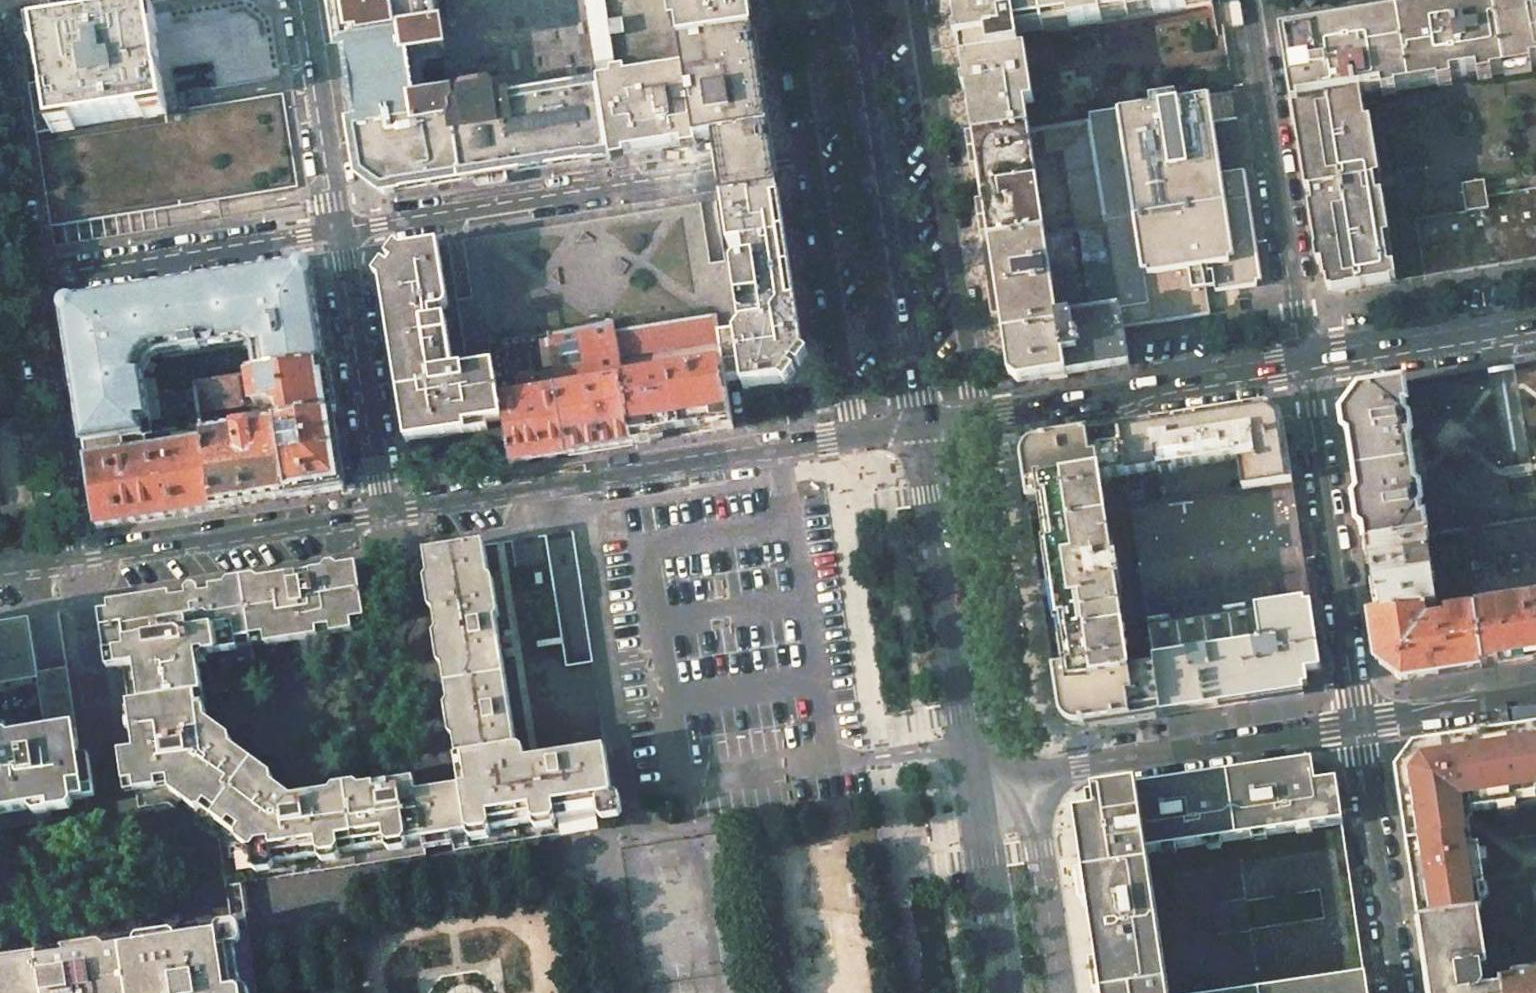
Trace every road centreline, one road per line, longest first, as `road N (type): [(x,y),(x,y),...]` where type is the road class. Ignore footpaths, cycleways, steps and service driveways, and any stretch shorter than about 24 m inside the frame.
road 1 (residential): [(336,231),(810,154)]
road 2 (tertiary): [(857,441),(384,520)]
road 3 (primary): [(857,0),(923,430)]
road 4 (residential): [(917,0),(982,421)]
road 5 (residential): [(1358,727),(1307,365)]
road 6 (residential): [(982,421),(978,485),(1027,779)]
road 7 (primary): [(923,430),(978,786)]
road 8 (residential): [(1307,365),(1255,23)]
road 9 (residential): [(1027,779),(1358,727)]
road 10 (tertiary): [(1307,365),(982,421)]
road 11 (tertiary): [(384,520),(71,562)]
road 12 (residential): [(26,277),(336,231)]
road 13 (residential): [(384,520),(336,231)]
road 14 (residential): [(857,441),(810,154)]
road 15 (residential): [(71,562),(26,277)]
road 16 (residential): [(1394,992),(1358,727)]
road 17 (residential): [(336,231),(300,0)]
road 18 (tertiary): [(1535,329),(1307,365)]
road 19 (primary): [(978,786),(1006,992)]
road 20 (residential): [(1358,727),(1535,700)]
road 21 (residential): [(26,277),(0,113)]
road 22 (residential): [(810,154),(789,0)]
road 23 (residential): [(1398,0),(1255,23)]

